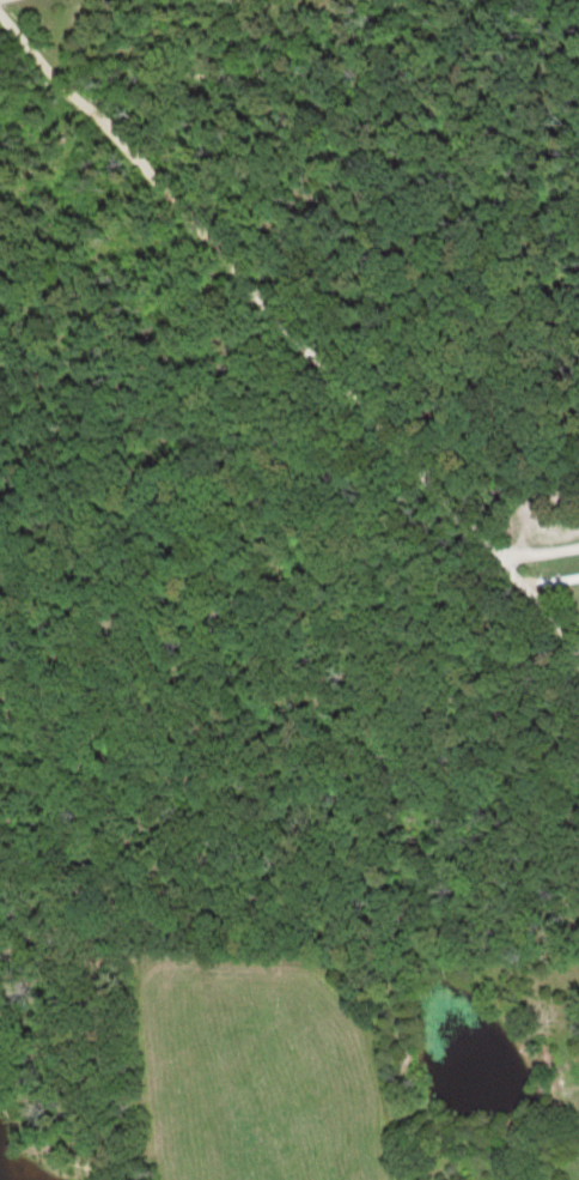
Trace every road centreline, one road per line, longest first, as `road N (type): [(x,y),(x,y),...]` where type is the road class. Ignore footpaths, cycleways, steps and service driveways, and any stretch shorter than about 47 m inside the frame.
road 1 (residential): [(578,718),(516,615),(0,9)]

